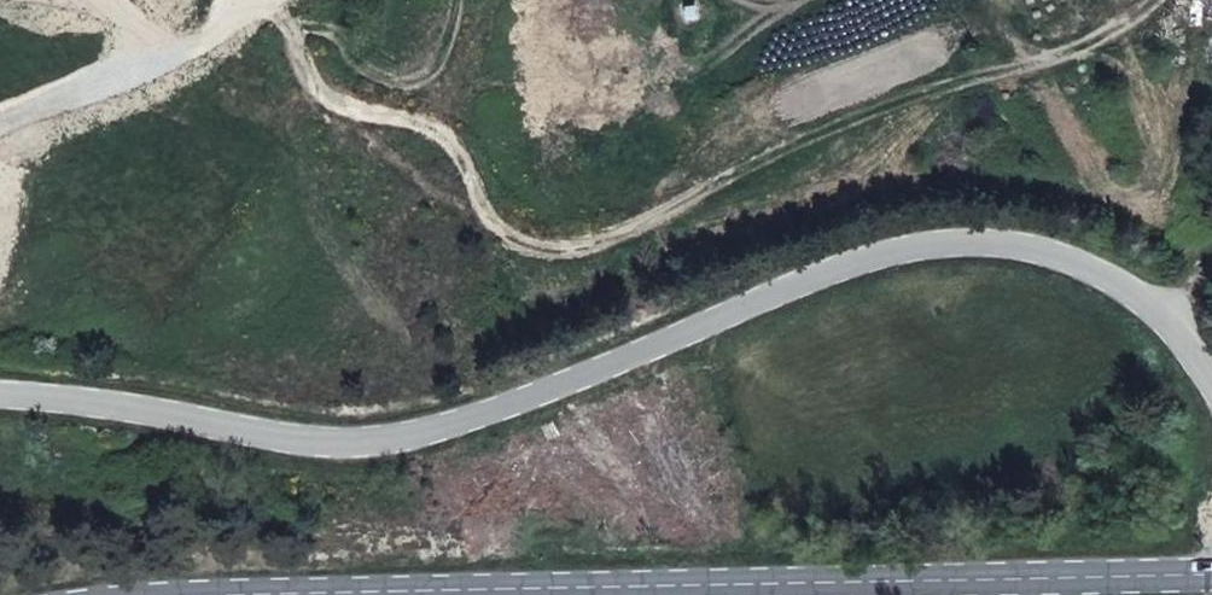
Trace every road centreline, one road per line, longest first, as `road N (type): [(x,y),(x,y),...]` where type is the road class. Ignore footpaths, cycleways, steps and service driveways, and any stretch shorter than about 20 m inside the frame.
road 1 (unclassified): [(1211,387),(1164,317),(1080,262),(967,240),(856,262),(492,410),(375,443),(264,439),(40,393),(0,394)]
road 2 (track): [(97,0),(147,42),(211,34),(251,2),(299,28),(325,111),(421,122),(465,156),(496,219),(562,242),(664,213),(837,111),(938,72),(1008,74),(1156,0)]
road 3 (tertiary): [(1211,574),(286,594)]

